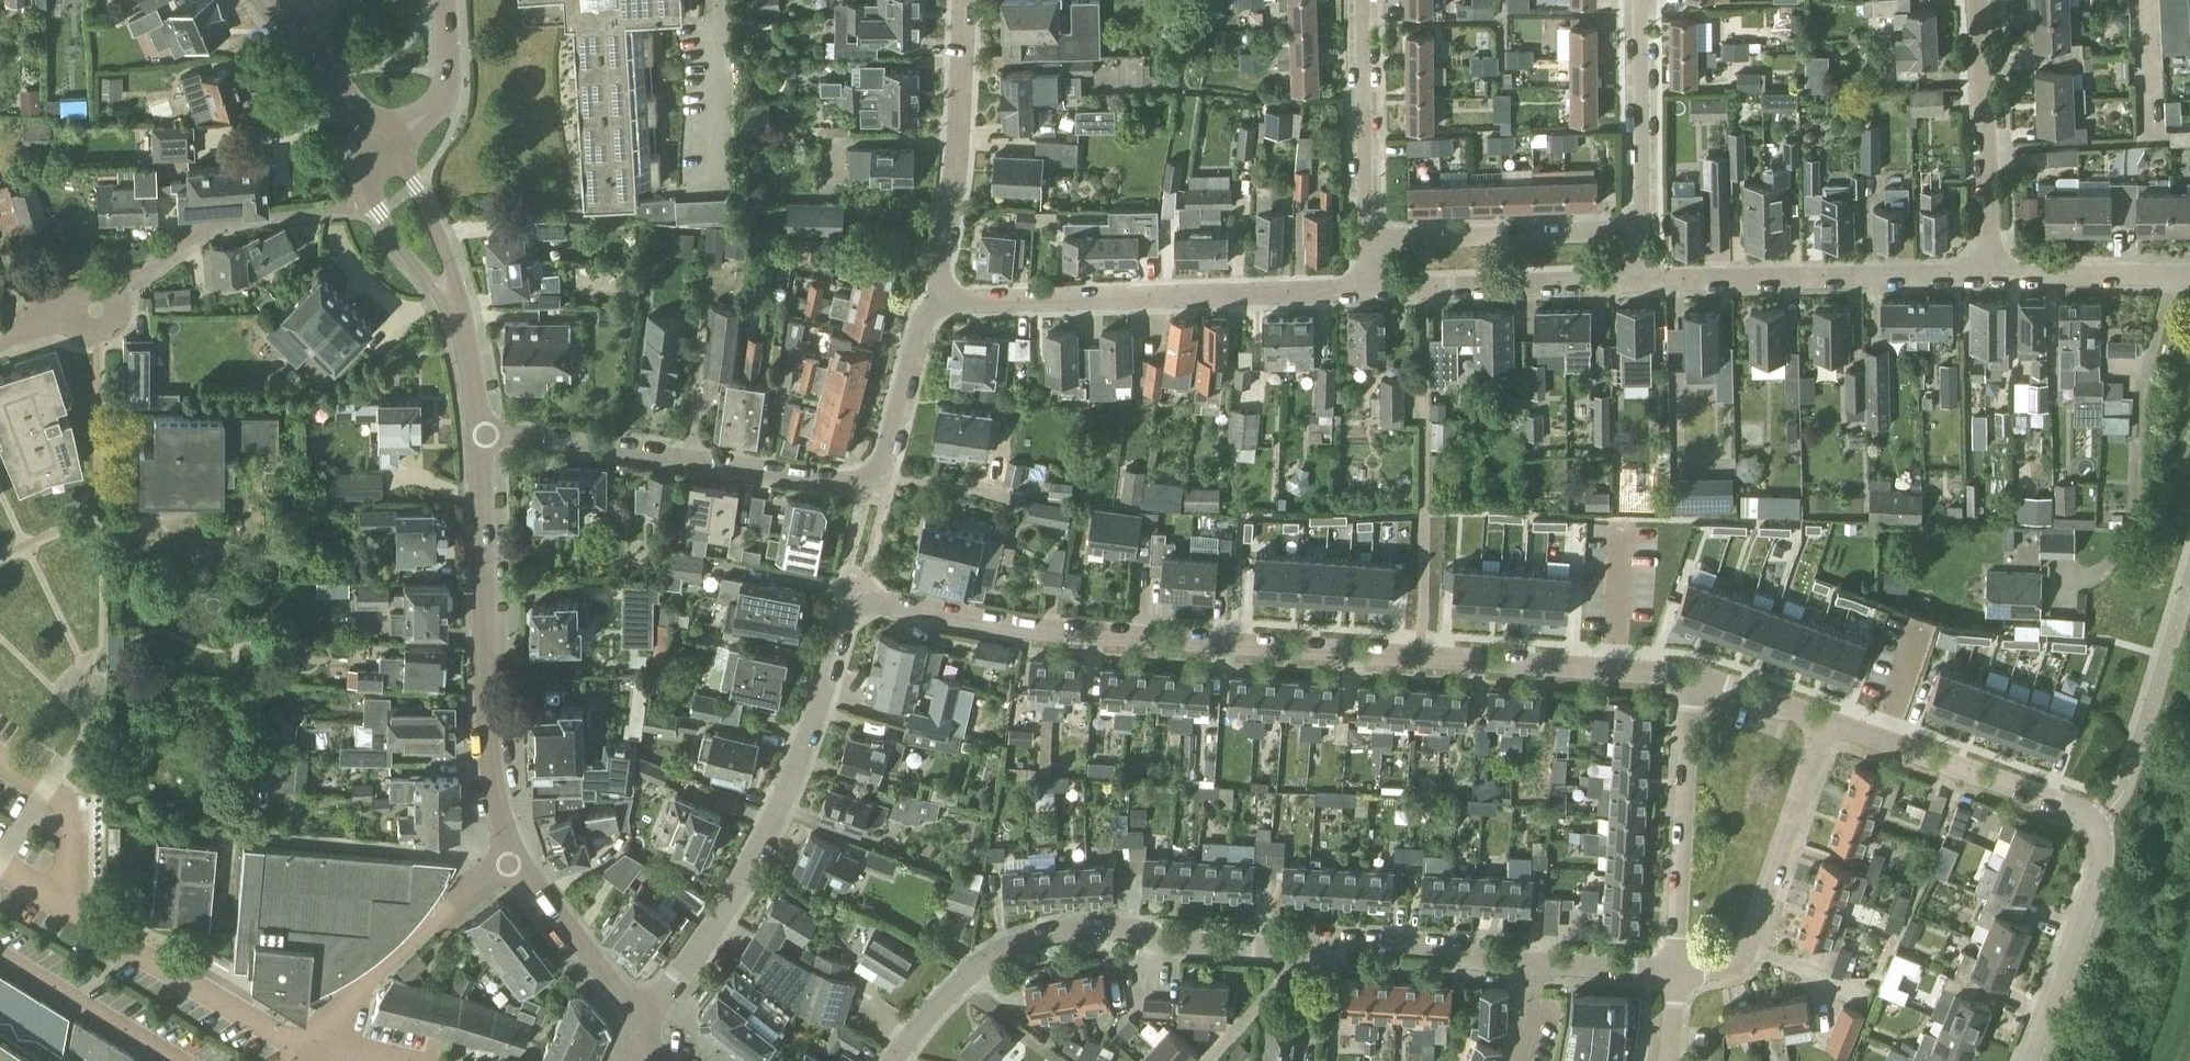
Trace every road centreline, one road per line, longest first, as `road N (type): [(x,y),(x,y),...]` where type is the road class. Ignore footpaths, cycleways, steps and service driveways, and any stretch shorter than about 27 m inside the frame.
road 1 (residential): [(1692,679),(1073,635),(852,592)]
road 2 (residential): [(481,433),(878,485),(928,301)]
road 3 (residential): [(2029,1060),(2102,863),(2094,822),(2083,811),(1823,720)]
road 4 (residential): [(644,1034),(774,820),(852,592)]
road 5 (residential): [(896,1060),(964,975),(1024,941),(1126,927),(1185,946),(1303,950)]
road 6 (residential): [(928,301),(1368,292)]
road 7 (tertiary): [(481,433),(496,781),(518,862)]
road 8 (residential): [(1303,950),(1328,942),(1444,948),(1486,963),(1673,968)]
road 9 (residential): [(1643,285),(1987,275)]
road 10 (residential): [(1823,720),(1738,958),(1713,969),(1673,968)]
road 11 (residential): [(928,301),(949,229),(968,89),(969,0)]
road 12 (residential): [(1673,968),(1692,679)]
road 13 (residential): [(518,862),(429,925),(310,1052)]
road 14 (residential): [(1987,275),(1977,0)]
road 15 (residential): [(1368,292),(1643,285)]
road 16 (residential): [(1643,236),(1368,242)]
road 17 (residential): [(1362,0),(1368,242)]
road 18 (residential): [(1643,236),(1645,0)]
road 19 (tertiary): [(518,862),(644,1034)]
road 20 (residential): [(1987,275),(2189,278)]
road 21 (tertiary): [(463,321),(448,260),(389,141)]
road 22 (tertiary): [(389,141),(432,111),(445,91),(445,0)]
road 23 (tertiary): [(370,192),(399,247),(463,321)]
road 24 (residential): [(1209,1060),(1303,950)]
road 25 (residential): [(70,319),(82,334),(106,334),(120,305),(110,290),(90,286),(70,307)]
road 26 (residential): [(1823,720),(1692,679)]
road 27 (residential): [(2152,130),(2145,0)]

